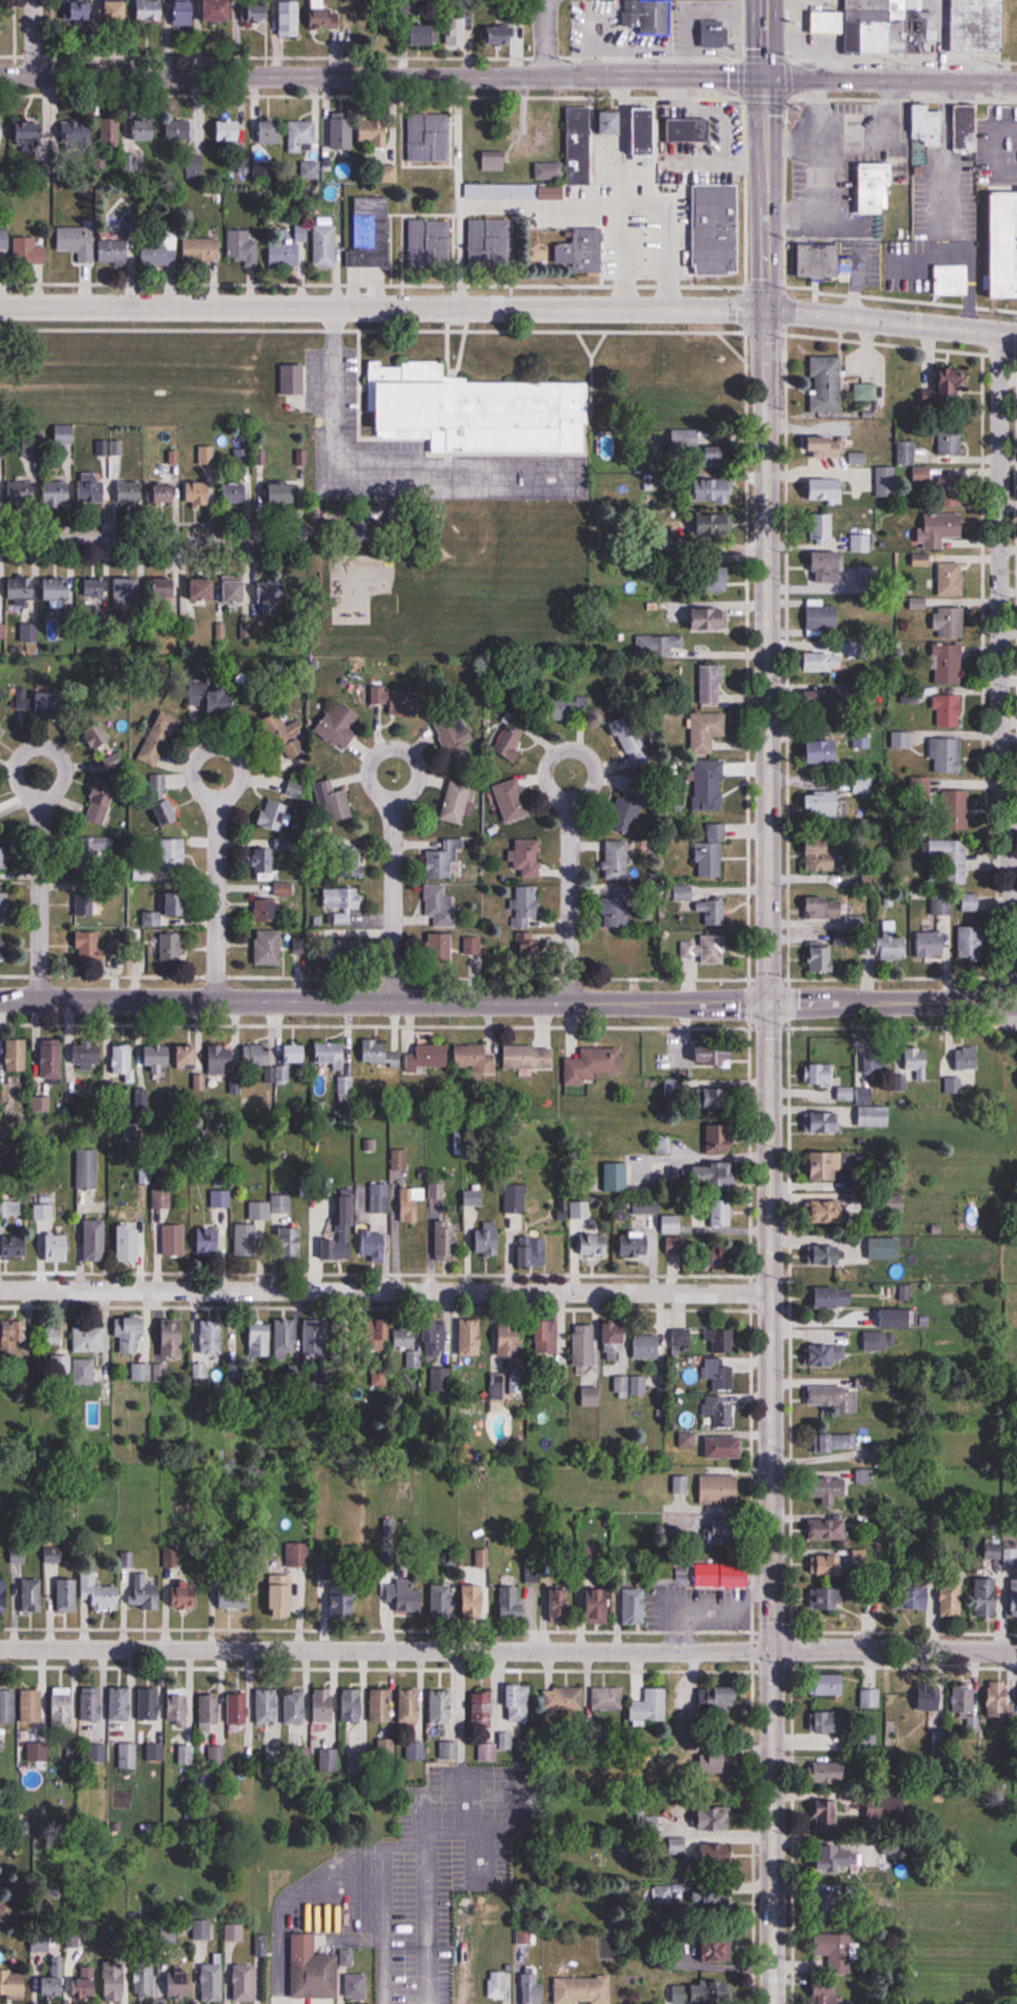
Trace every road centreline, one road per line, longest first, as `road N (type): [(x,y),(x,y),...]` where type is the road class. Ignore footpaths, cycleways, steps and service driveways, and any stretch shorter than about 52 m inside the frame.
road 1 (tertiary): [(1016,337),(764,311),(0,308)]
road 2 (tertiary): [(1016,1653),(0,1648)]
road 3 (secondary): [(774,2003),(770,1003)]
road 4 (secondary): [(770,1003),(765,75)]
road 5 (residential): [(771,1294),(0,1288)]
road 6 (tertiary): [(770,1003),(0,1000)]
road 7 (primary): [(0,74),(765,75)]
road 8 (residential): [(1014,1001),(1003,783),(1000,335)]
road 9 (residential): [(311,541),(0,540)]
road 10 (residential): [(39,1001),(40,736)]
road 11 (residential): [(393,1003),(395,741)]
road 12 (residential): [(216,1000),(218,738)]
road 13 (residential): [(569,1002),(572,741)]
road 14 (primary): [(765,75),(1016,81)]
road 15 (tertiary): [(1016,1001),(770,1003)]

